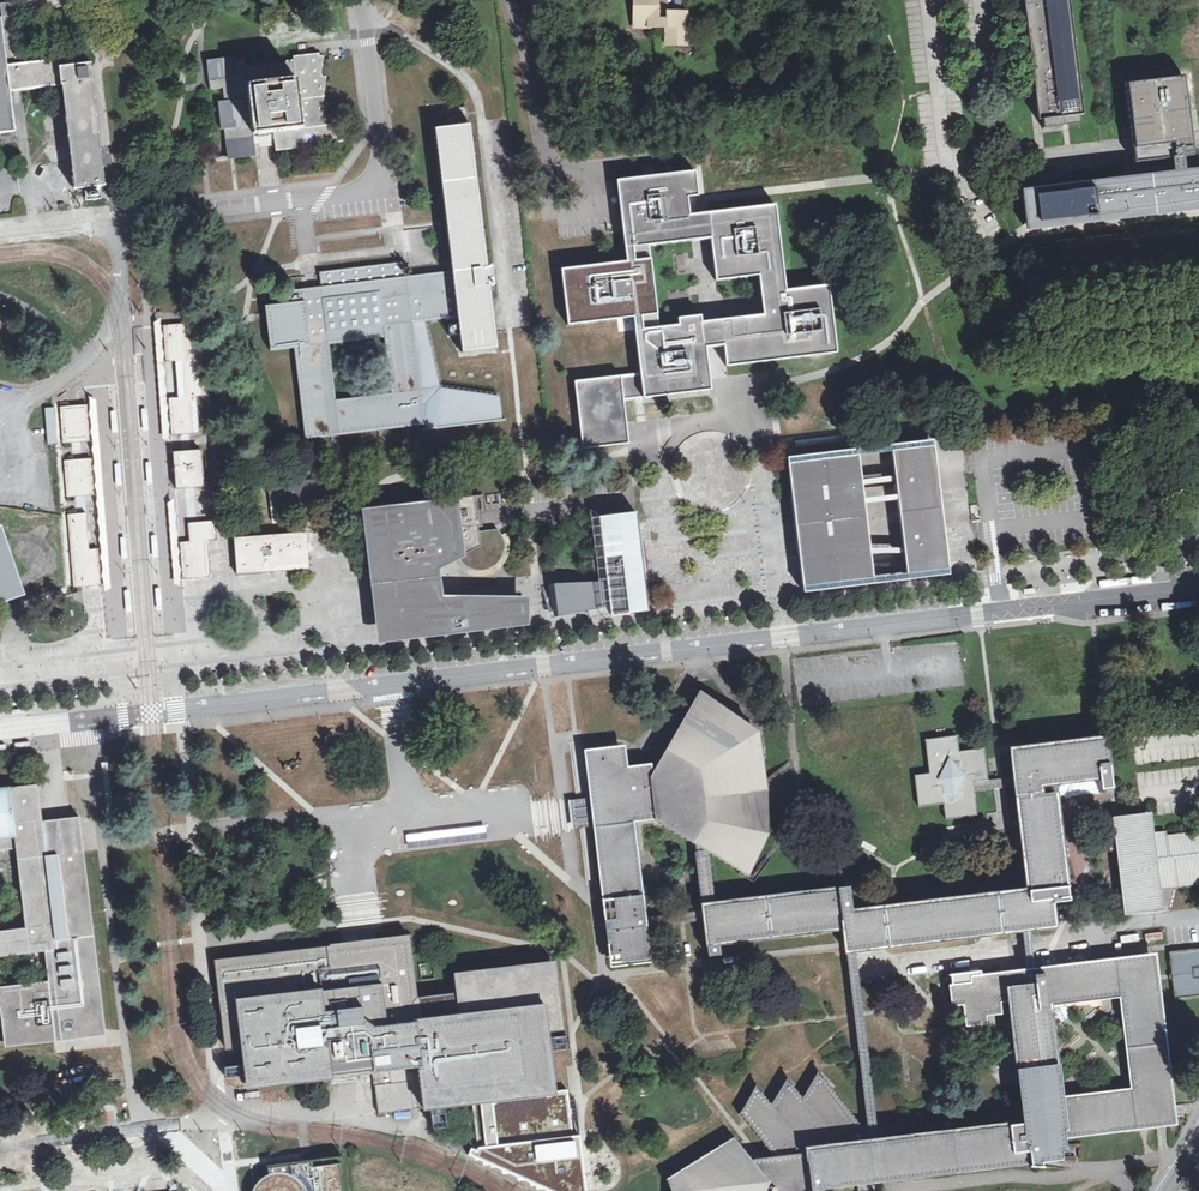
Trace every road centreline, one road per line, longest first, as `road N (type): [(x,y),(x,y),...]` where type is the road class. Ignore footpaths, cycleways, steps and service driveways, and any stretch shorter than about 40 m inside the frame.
road 1 (unclassified): [(0,731),(1198,588)]
road 2 (unclassified): [(363,0),(383,189),(116,219)]

